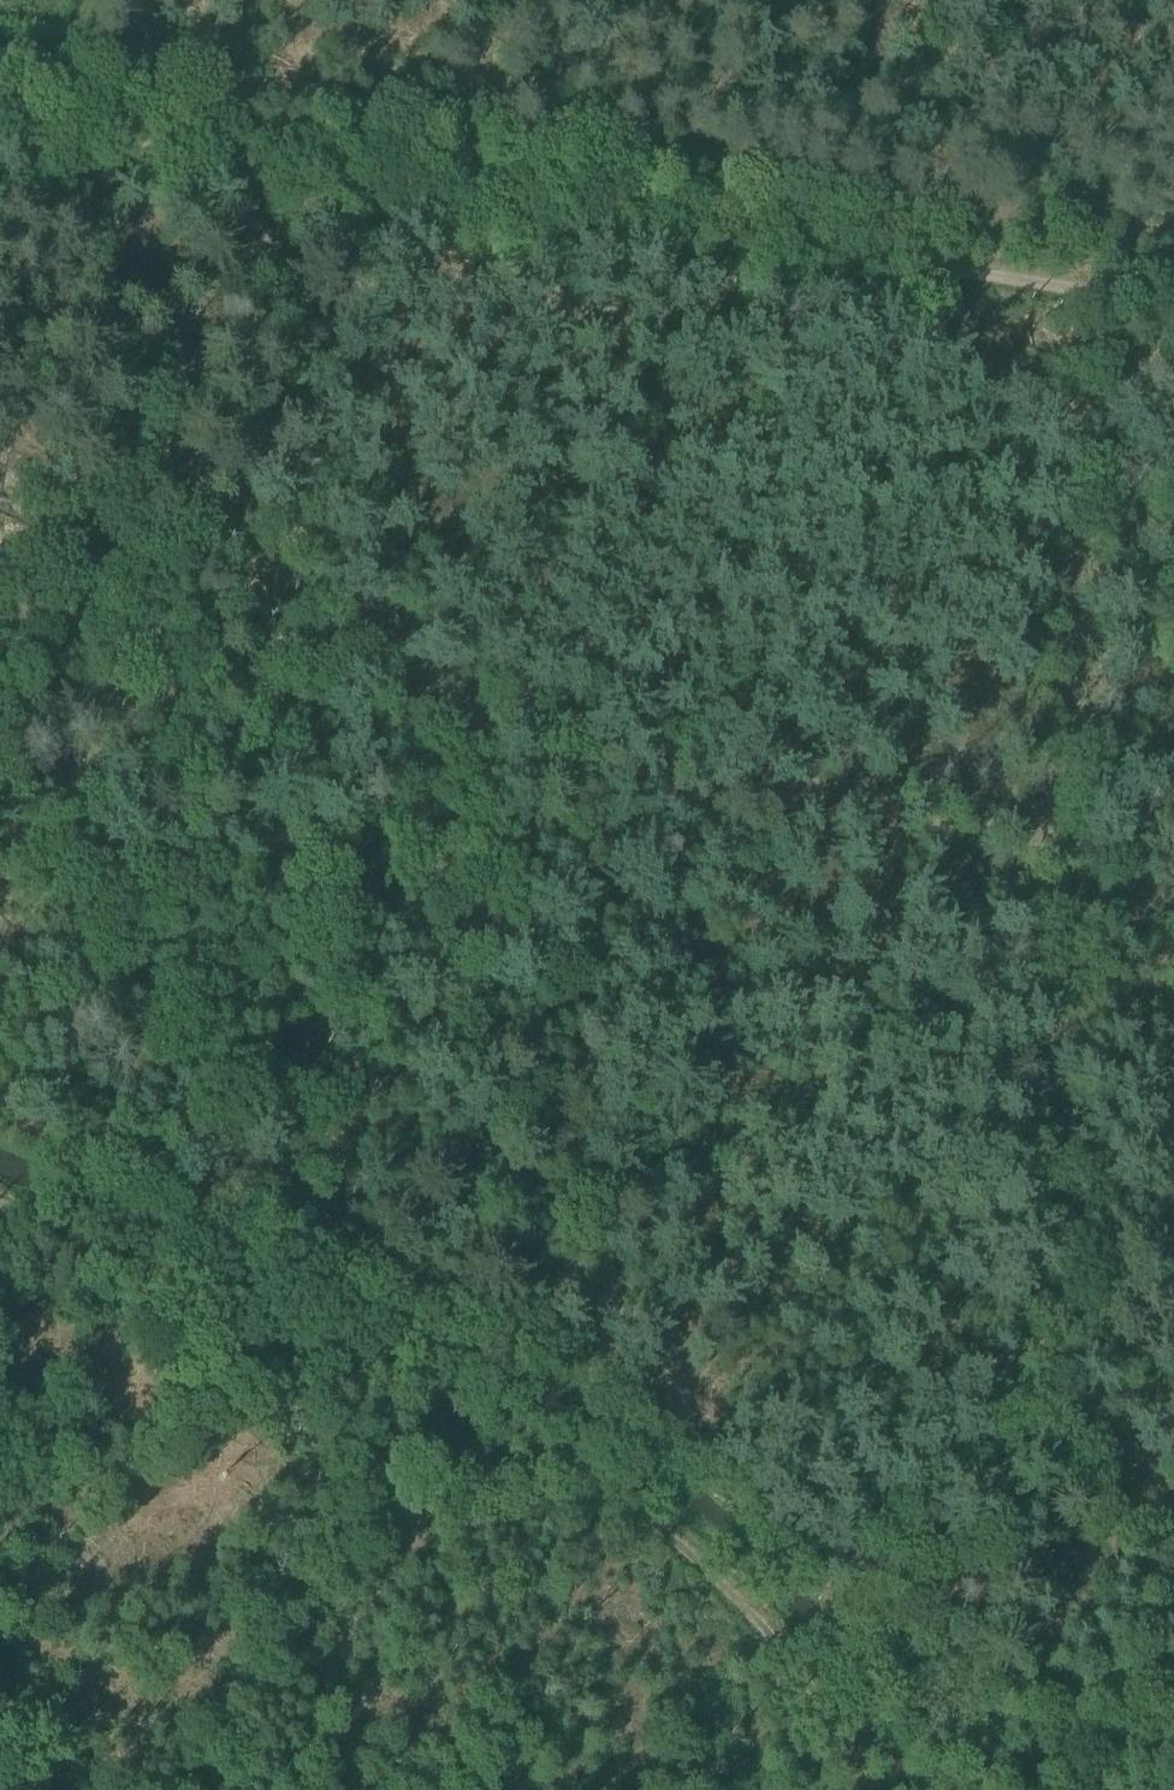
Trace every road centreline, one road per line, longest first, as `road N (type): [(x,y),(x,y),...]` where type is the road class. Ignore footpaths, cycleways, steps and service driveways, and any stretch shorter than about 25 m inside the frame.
road 1 (track): [(34,126),(1173,304)]
road 2 (track): [(0,1208),(479,1415),(592,1477),(761,1631),(854,1789)]

